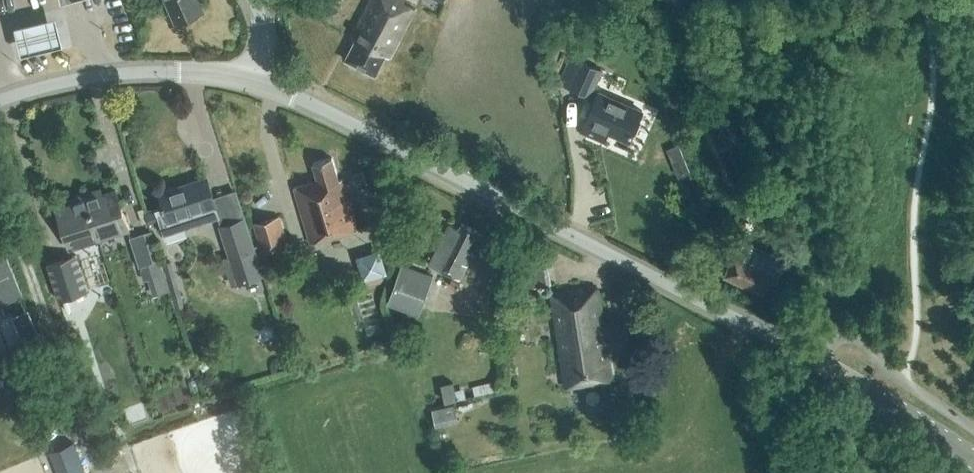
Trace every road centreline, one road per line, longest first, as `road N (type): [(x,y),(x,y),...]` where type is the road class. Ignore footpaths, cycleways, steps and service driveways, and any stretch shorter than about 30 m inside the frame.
road 1 (tertiary): [(973,458),(889,401),(661,277),(254,80)]
road 2 (tertiary): [(0,99),(117,72),(254,80)]

